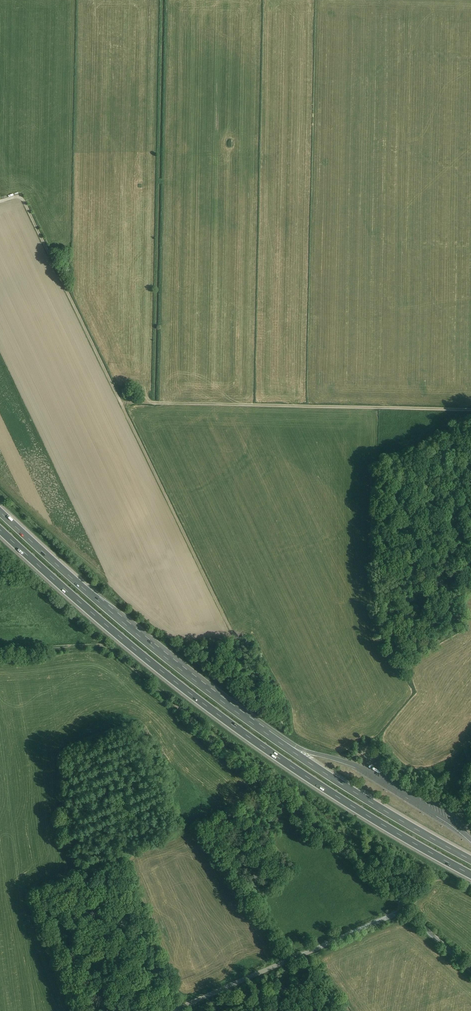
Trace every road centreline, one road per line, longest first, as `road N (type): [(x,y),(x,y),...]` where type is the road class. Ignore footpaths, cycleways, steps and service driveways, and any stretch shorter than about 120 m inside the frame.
road 1 (track): [(470,409),(120,401),(27,206),(19,197),(0,201)]
road 2 (motorway): [(0,533),(98,623),(274,757),(470,877)]
road 3 (track): [(406,910),(105,645),(0,649)]
road 4 (motorway): [(267,735),(165,659),(0,511)]
road 5 (unclassified): [(172,1010),(406,910),(470,969)]
road 6 (track): [(120,401),(233,634)]
road 7 (motorway): [(470,860),(267,735)]

